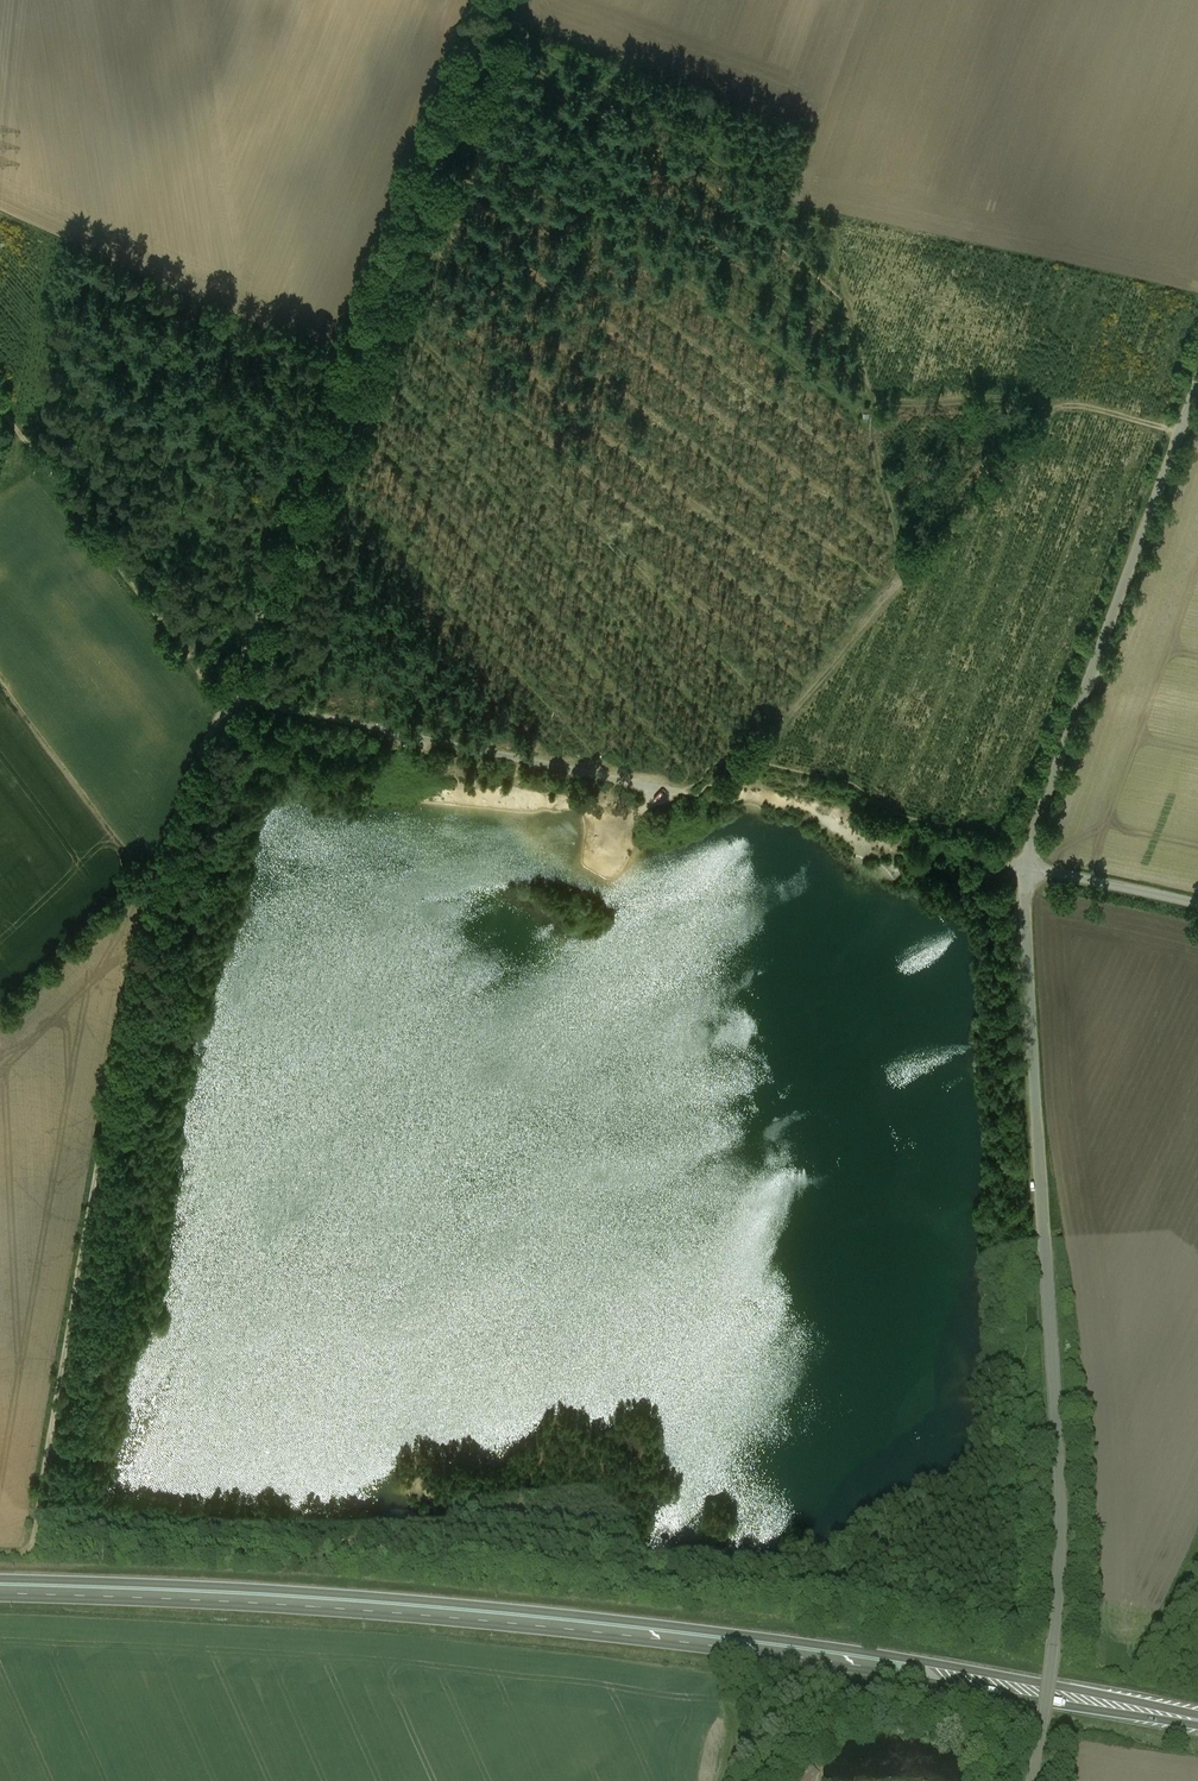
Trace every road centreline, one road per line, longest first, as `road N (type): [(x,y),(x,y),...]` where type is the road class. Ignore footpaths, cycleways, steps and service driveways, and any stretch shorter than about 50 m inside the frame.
road 1 (trunk): [(1197,1714),(1034,1681),(644,1625),(254,1590),(0,1580)]
road 2 (trunk): [(0,1594),(621,1636),(1197,1726)]
road 3 (unclassified): [(1030,1780),(1062,1554),(1025,866)]
road 4 (track): [(232,700),(155,881),(20,1552)]
road 5 (unclassified): [(503,0),(232,700)]
road 6 (track): [(1173,436),(1098,412),(1066,409),(1045,418),(962,523),(871,601),(742,753),(681,791)]
road 7 (unclassified): [(1025,866),(1029,834),(1197,368)]
road 8 (track): [(232,700),(681,791)]
road 9 (track): [(0,409),(232,700)]
road 10 (unclassified): [(1025,866),(1197,903)]

